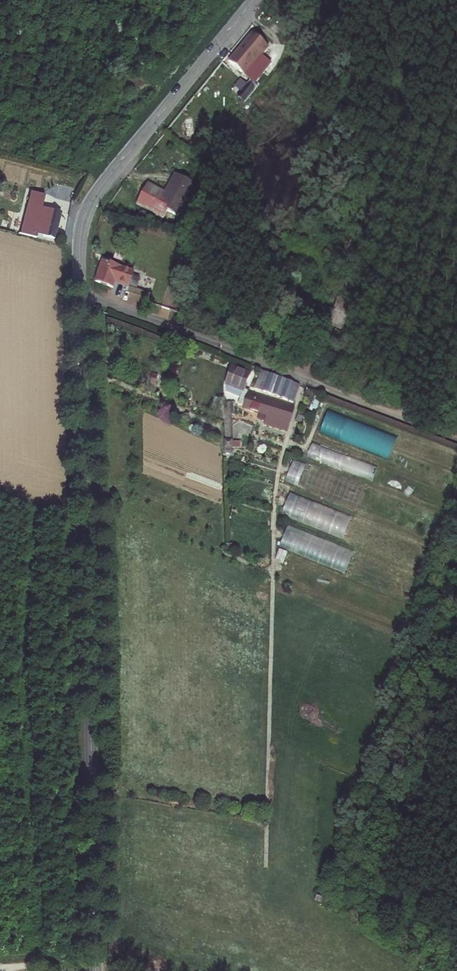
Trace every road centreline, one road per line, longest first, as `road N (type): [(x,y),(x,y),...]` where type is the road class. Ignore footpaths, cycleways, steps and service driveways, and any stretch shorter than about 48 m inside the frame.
road 1 (unclassified): [(96,970),(81,226),(102,185),(254,0)]

